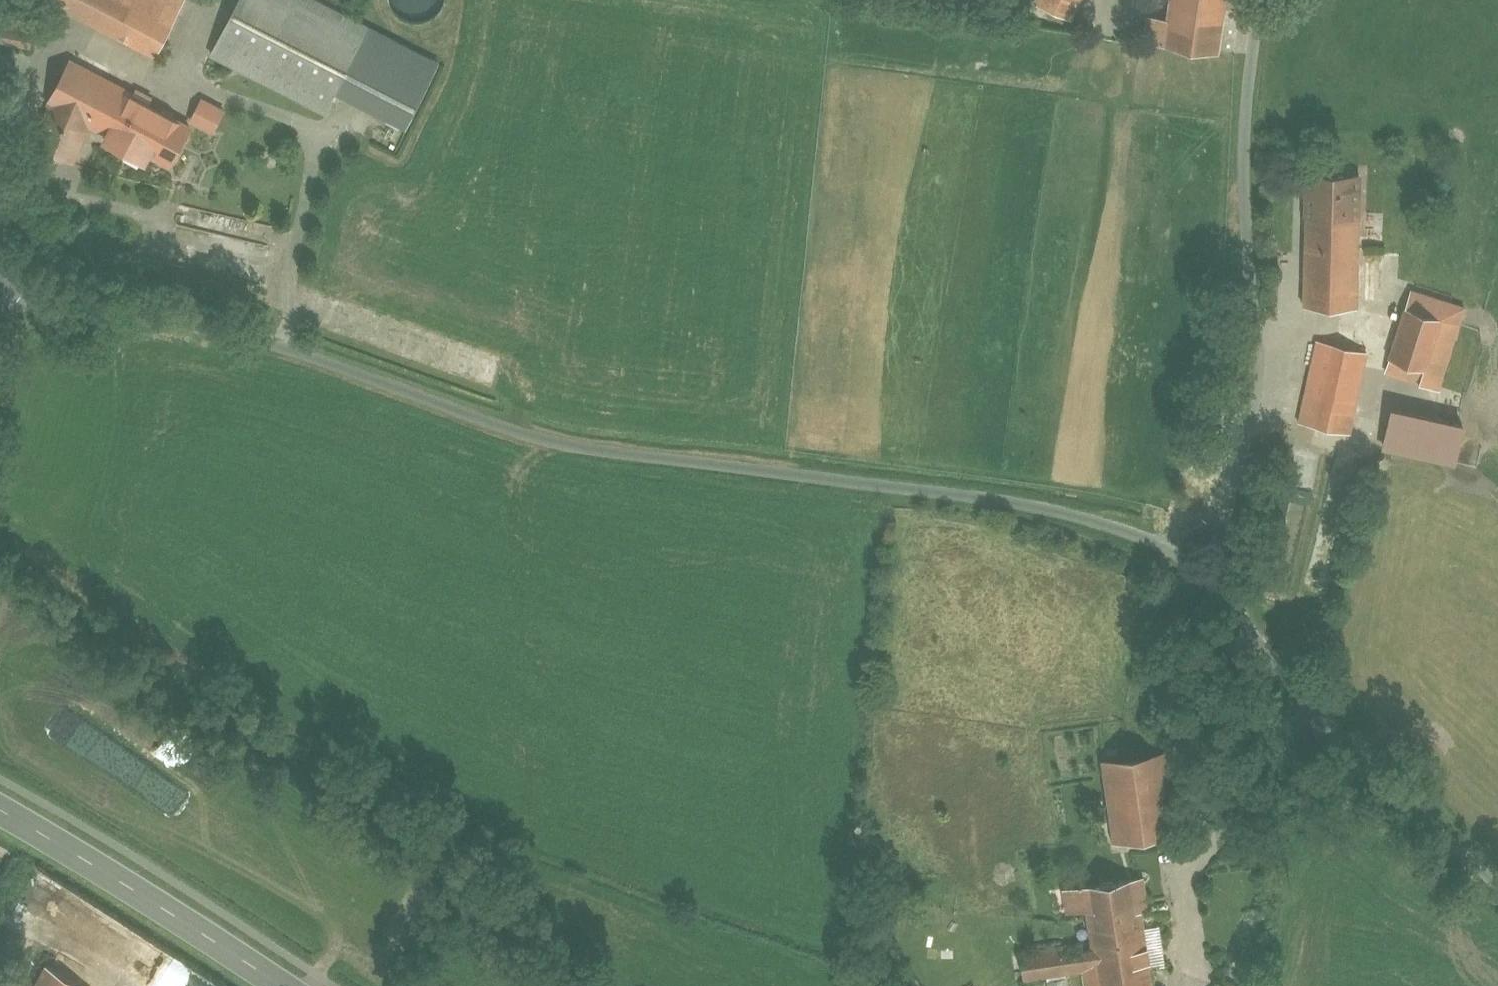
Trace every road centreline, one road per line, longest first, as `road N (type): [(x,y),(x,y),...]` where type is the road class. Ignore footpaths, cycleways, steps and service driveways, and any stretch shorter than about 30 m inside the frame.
road 1 (unclassified): [(0,300),(278,351),(514,439),(1055,516),(1185,554)]
road 2 (unclassified): [(1256,0),(1242,143),(1255,378),(1244,451),(1222,514),(1185,554)]
road 3 (unclassified): [(1185,554),(1304,706),(1497,888)]
road 4 (secondary): [(272,985),(0,815)]

